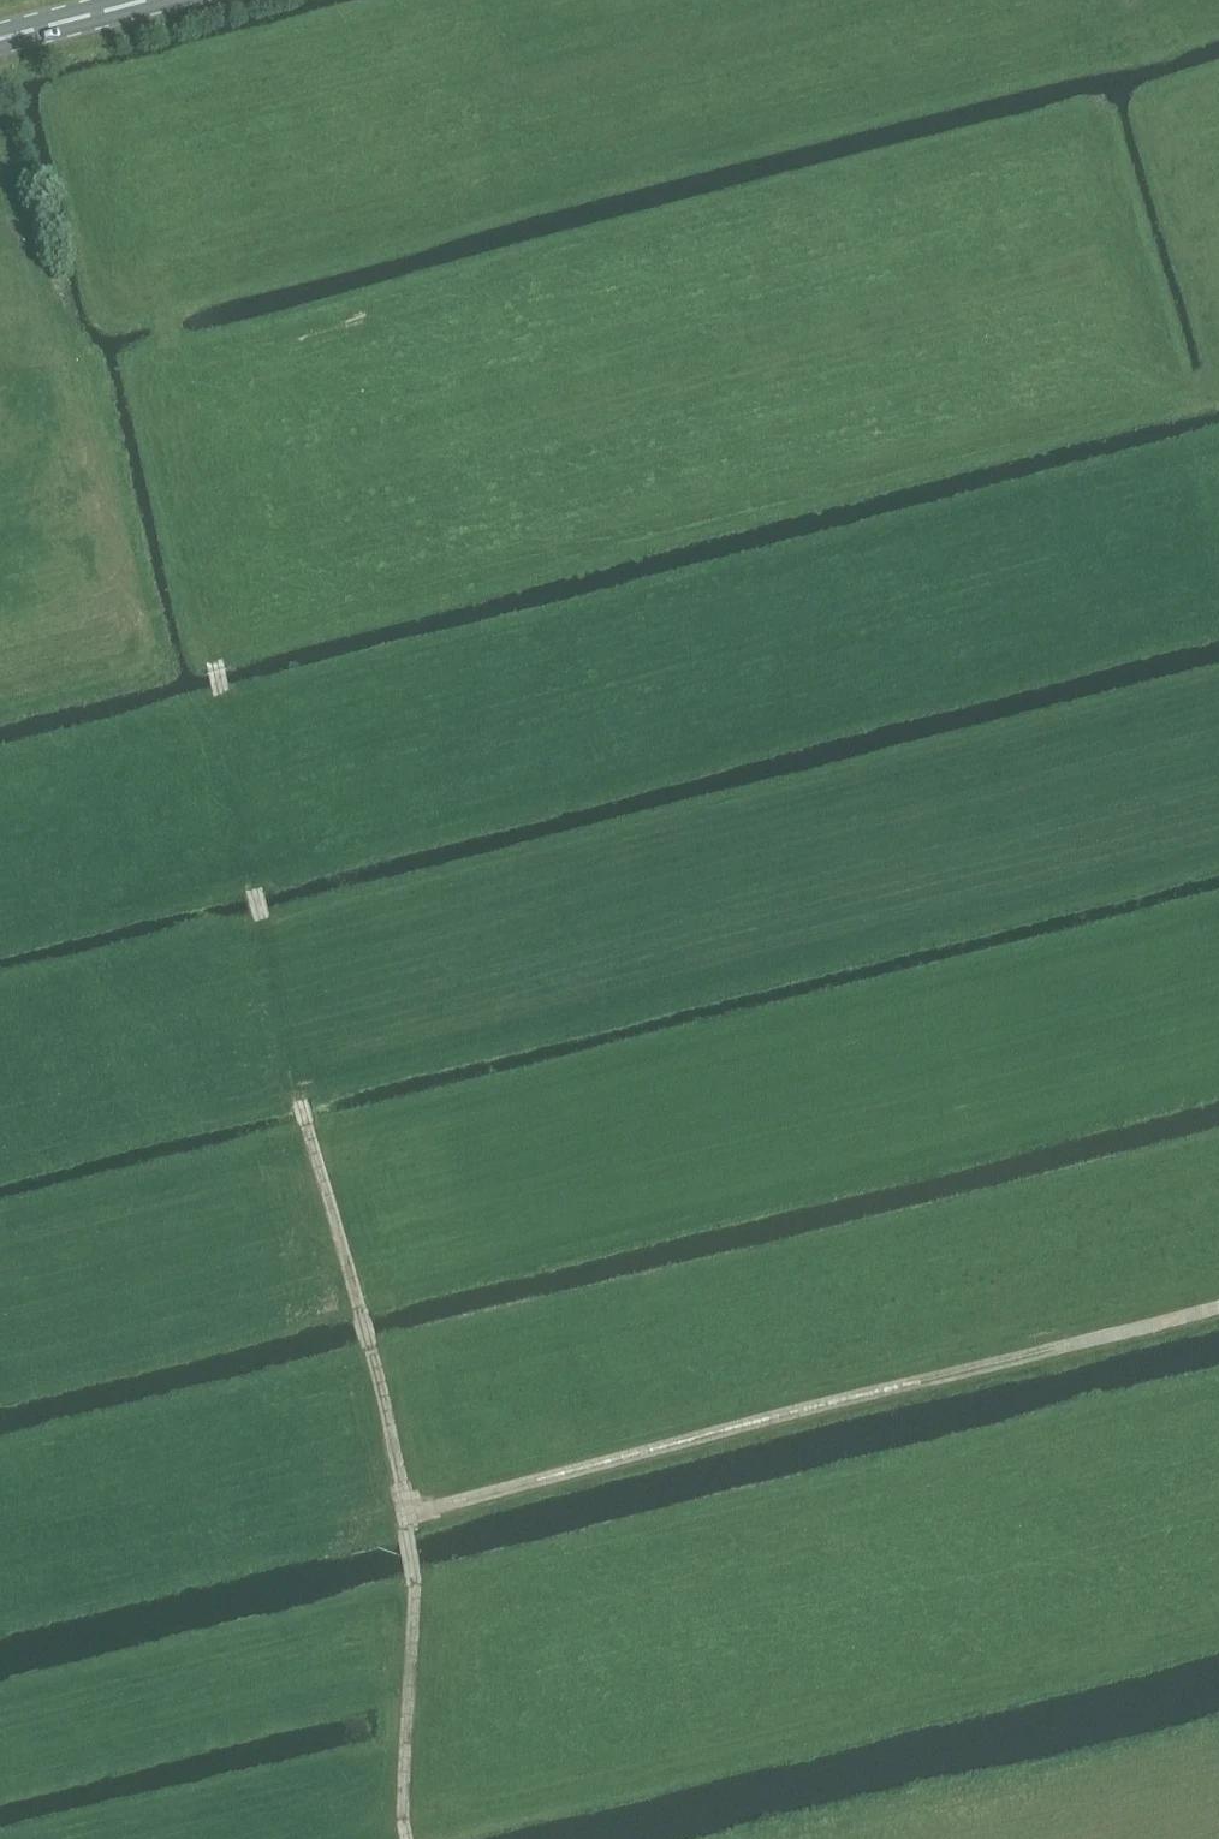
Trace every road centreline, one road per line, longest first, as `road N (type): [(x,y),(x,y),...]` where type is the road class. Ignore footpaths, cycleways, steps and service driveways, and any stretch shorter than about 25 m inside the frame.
road 1 (track): [(408,1532),(363,1308),(253,892),(214,654)]
road 2 (track): [(407,1517),(1218,1310)]
road 3 (track): [(0,510),(38,452),(59,332),(0,114)]
road 4 (track): [(409,1838),(404,1771),(416,1586)]
road 5 (secondary): [(0,43),(163,0)]

